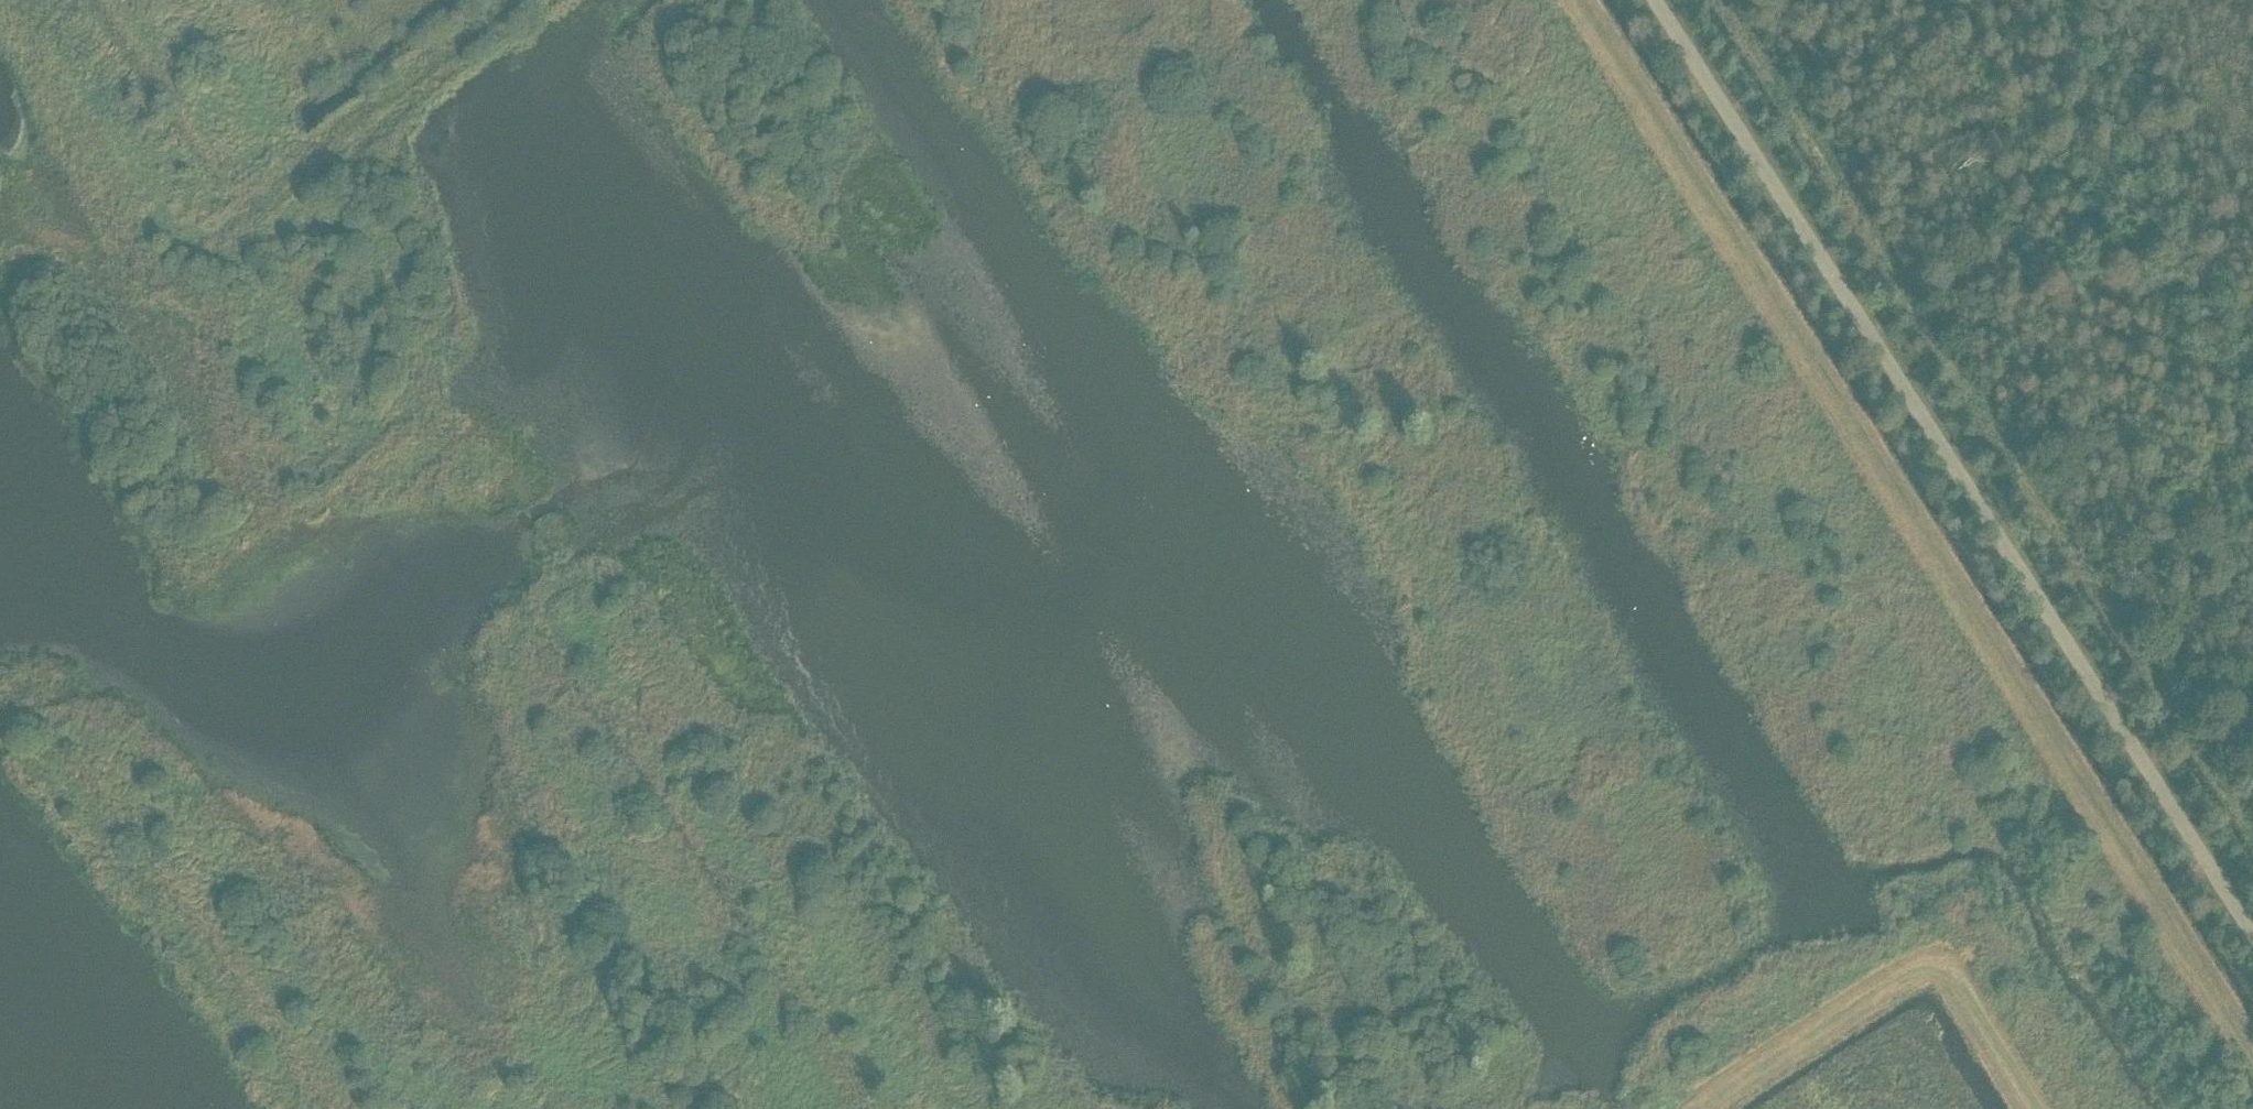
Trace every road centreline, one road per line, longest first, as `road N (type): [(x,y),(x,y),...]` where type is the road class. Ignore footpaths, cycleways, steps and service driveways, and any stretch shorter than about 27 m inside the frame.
road 1 (unclassified): [(2252,934),(1654,0)]

